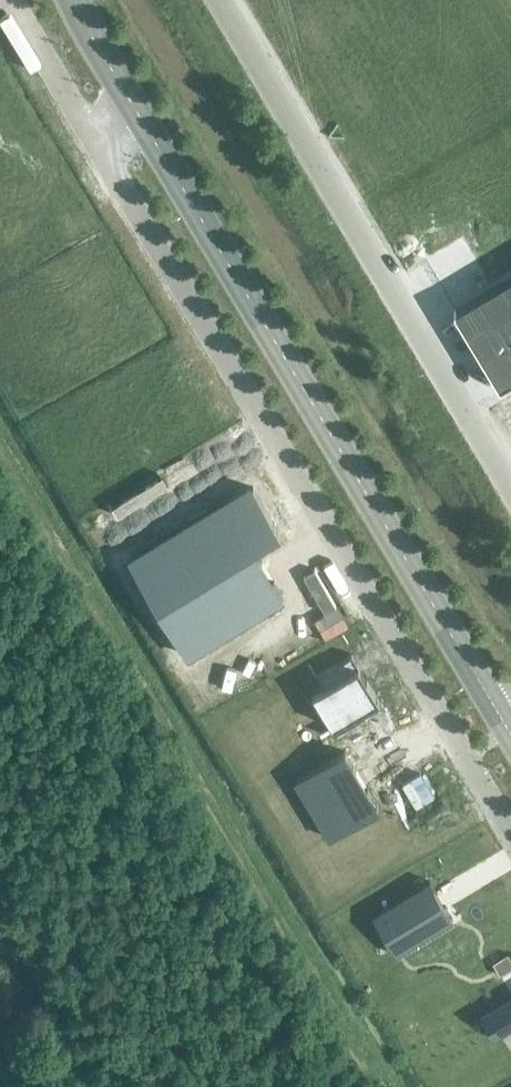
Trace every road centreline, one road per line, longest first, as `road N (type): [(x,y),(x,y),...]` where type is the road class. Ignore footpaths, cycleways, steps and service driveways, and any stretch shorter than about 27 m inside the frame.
road 1 (unclassified): [(510,833),(96,144)]
road 2 (primary): [(507,729),(140,118)]
road 3 (unclassified): [(510,487),(218,0)]
road 4 (track): [(0,914),(105,1086)]
road 5 (unclassified): [(96,144),(10,0)]
road 6 (primary): [(140,118),(72,0)]

